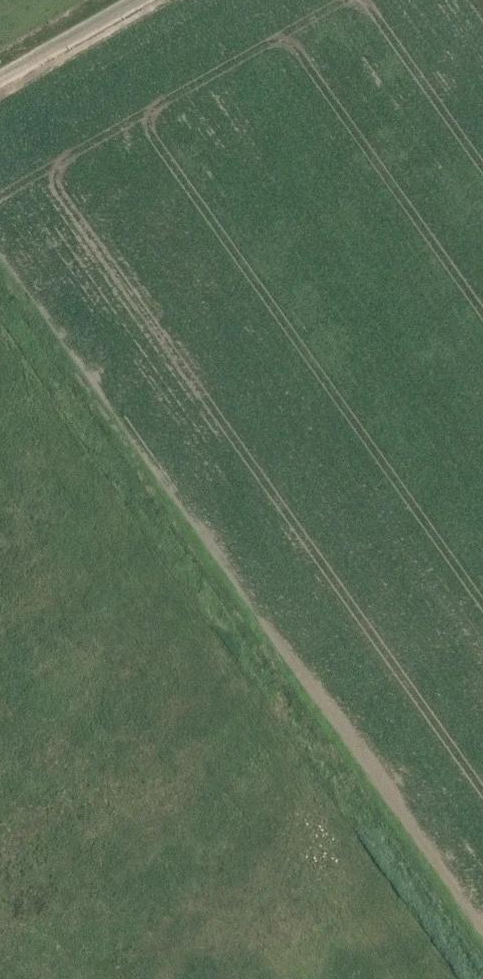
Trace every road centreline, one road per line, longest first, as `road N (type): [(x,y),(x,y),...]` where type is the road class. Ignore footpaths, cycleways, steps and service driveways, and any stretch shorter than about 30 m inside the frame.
road 1 (unclassified): [(0,77),(134,0)]

